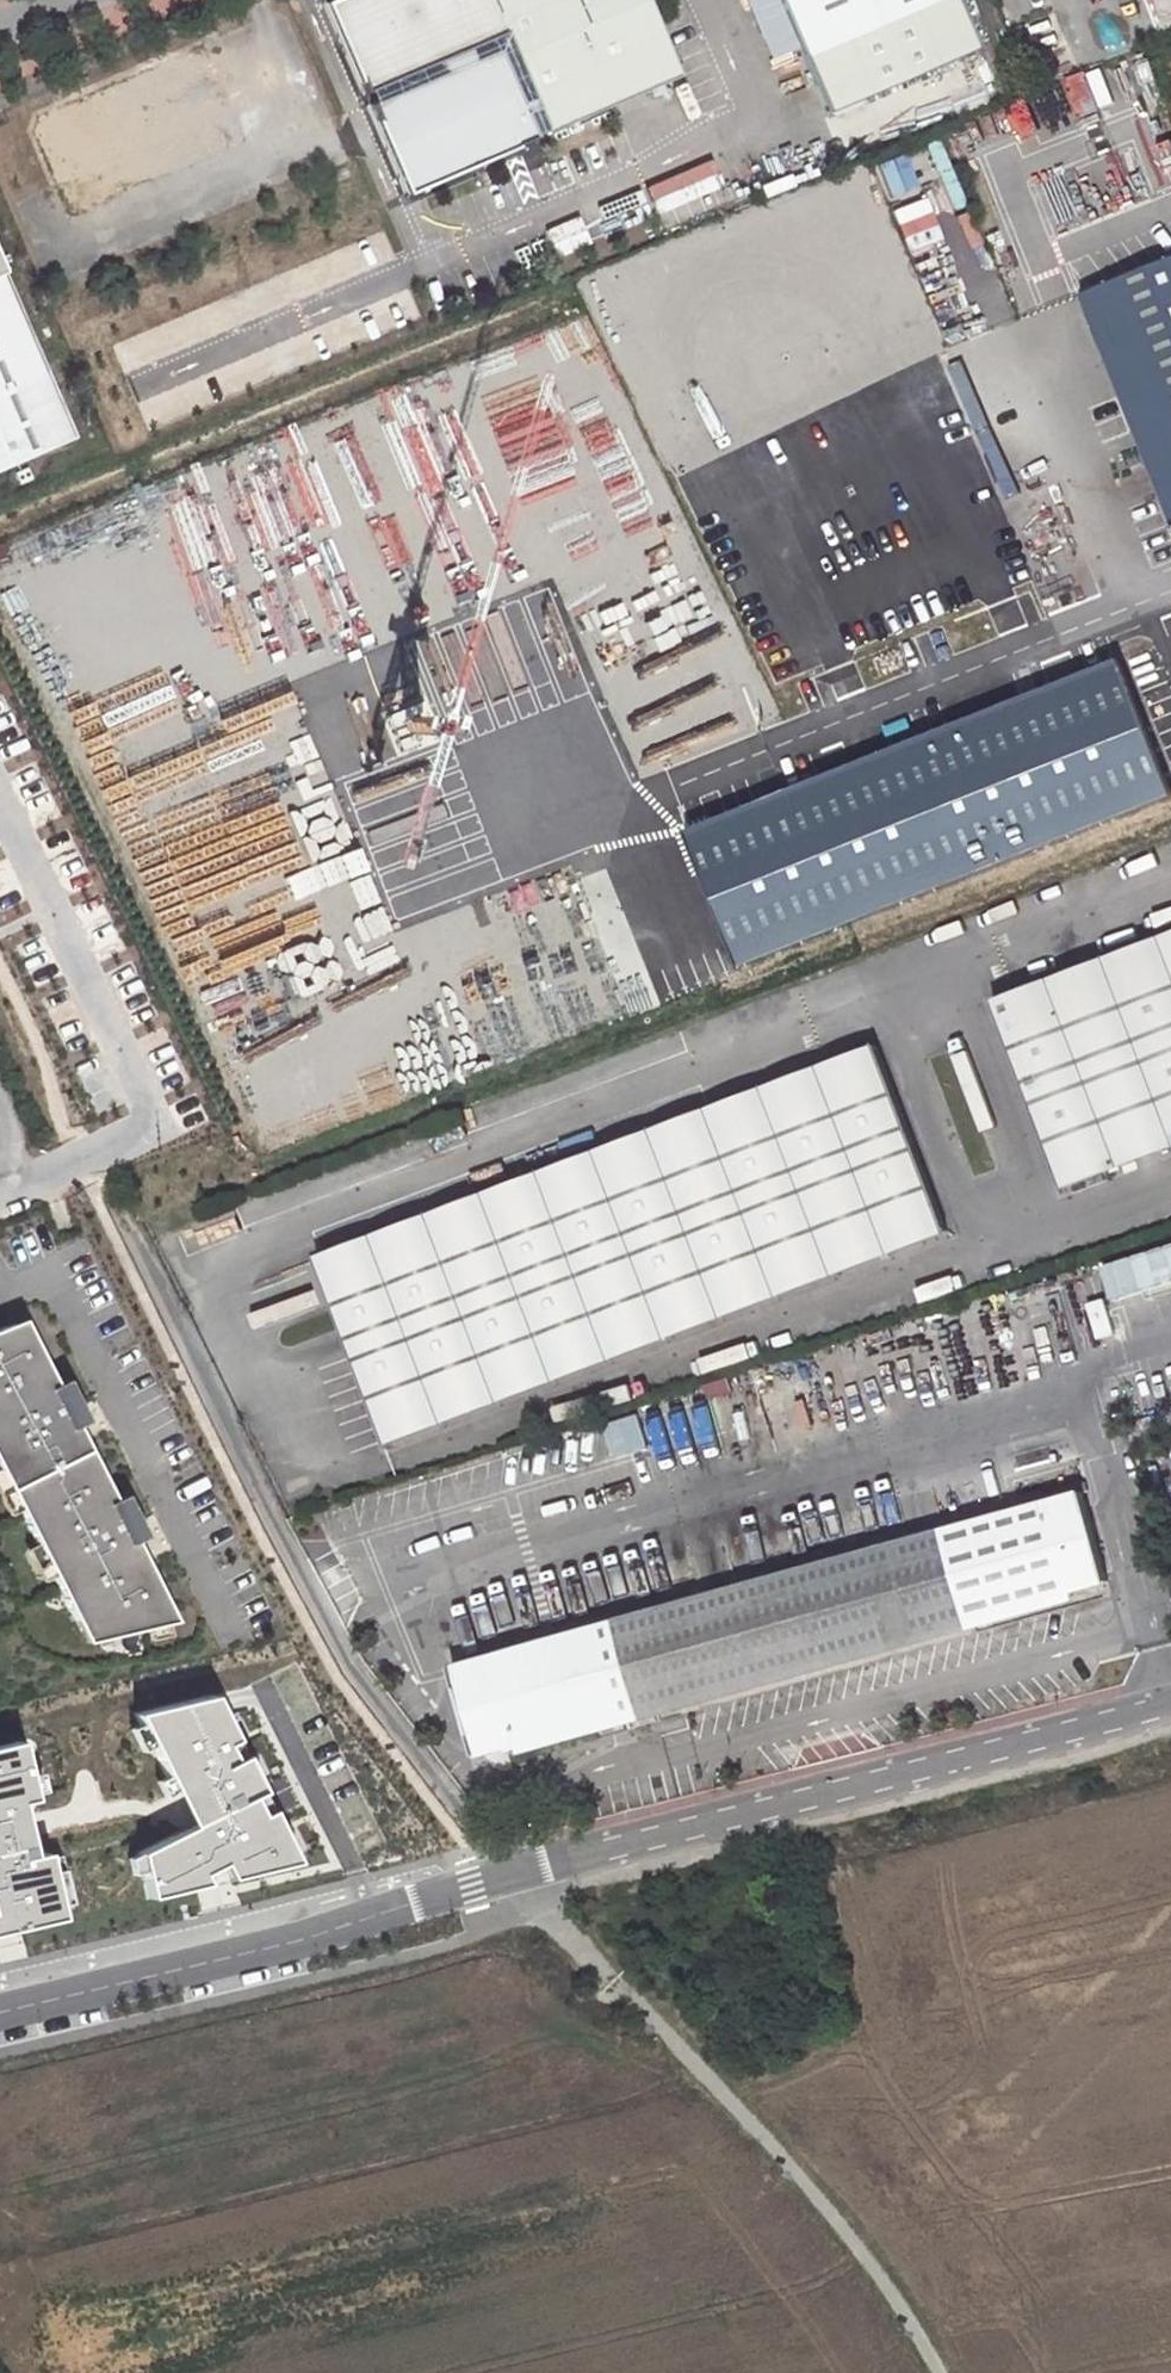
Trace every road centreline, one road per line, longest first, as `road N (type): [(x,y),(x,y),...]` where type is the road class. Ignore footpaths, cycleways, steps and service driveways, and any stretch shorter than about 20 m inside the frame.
road 1 (unclassified): [(94,1183),(132,1230),(325,1633),(502,1876)]
road 2 (unclassified): [(1170,1703),(502,1876)]
road 3 (unclassified): [(502,1876),(298,1941),(0,2012)]

